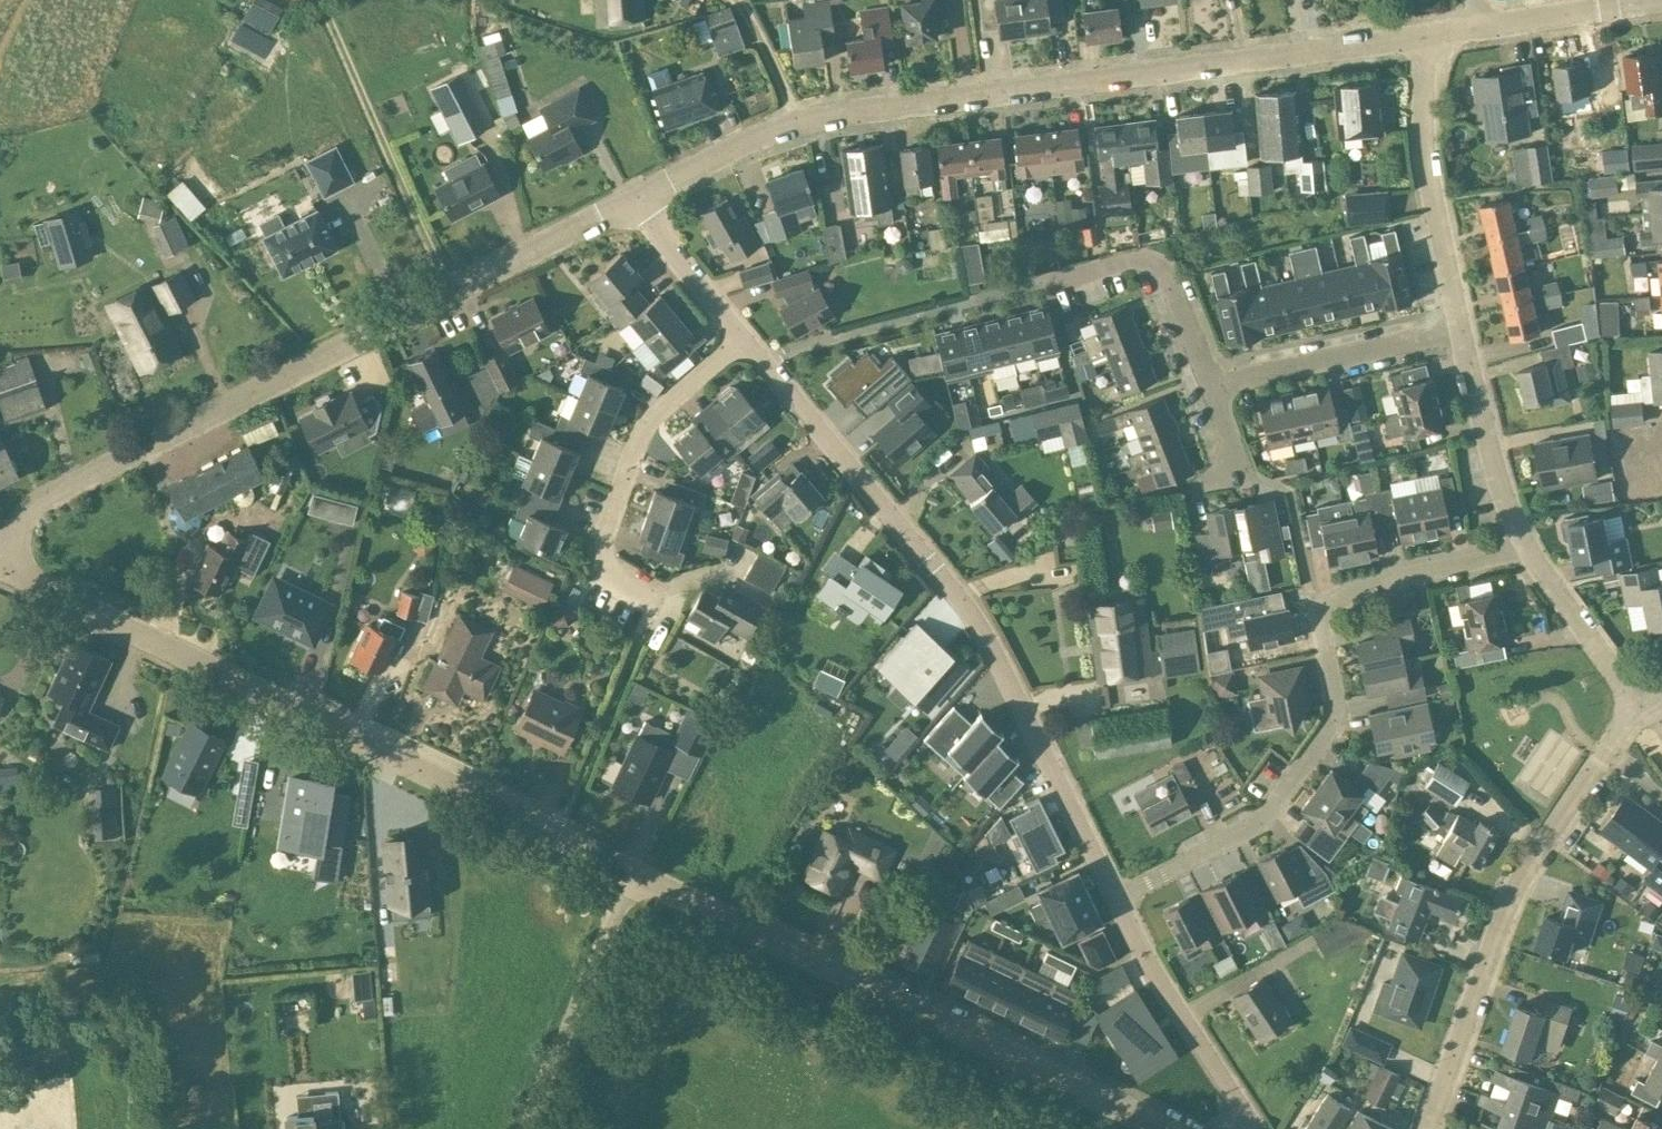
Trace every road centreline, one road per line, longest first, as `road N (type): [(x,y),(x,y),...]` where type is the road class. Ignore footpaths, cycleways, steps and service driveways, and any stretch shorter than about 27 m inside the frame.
road 1 (tertiary): [(636,192),(856,105),(1428,31)]
road 2 (tertiary): [(0,551),(75,481),(636,192)]
road 3 (tertiary): [(632,872),(0,565)]
road 4 (residential): [(1117,897),(968,603),(744,337)]
road 5 (residential): [(1117,897),(1258,826),(1337,723),(1319,609),(1394,574),(1527,546)]
road 6 (tertiary): [(1159,1128),(632,872)]
road 7 (residential): [(1426,1128),(1521,876),(1640,711)]
road 8 (residential): [(654,602),(610,578),(613,523),(660,410),(744,337)]
road 9 (residential): [(1460,325),(1429,186),(1428,31)]
road 10 (unclassified): [(532,1128),(632,872)]
road 11 (residential): [(1256,1128),(1183,1021),(1117,897)]
road 12 (residential): [(1204,384),(1460,325)]
road 13 (residential): [(1204,384),(1155,261),(1132,259),(1043,284)]
road 14 (residential): [(1527,546),(1504,499),(1460,325)]
road 15 (residential): [(1640,711),(1527,546)]
road 16 (residential): [(744,337),(636,192)]
road 17 (tertiary): [(1477,25),(1635,0)]

